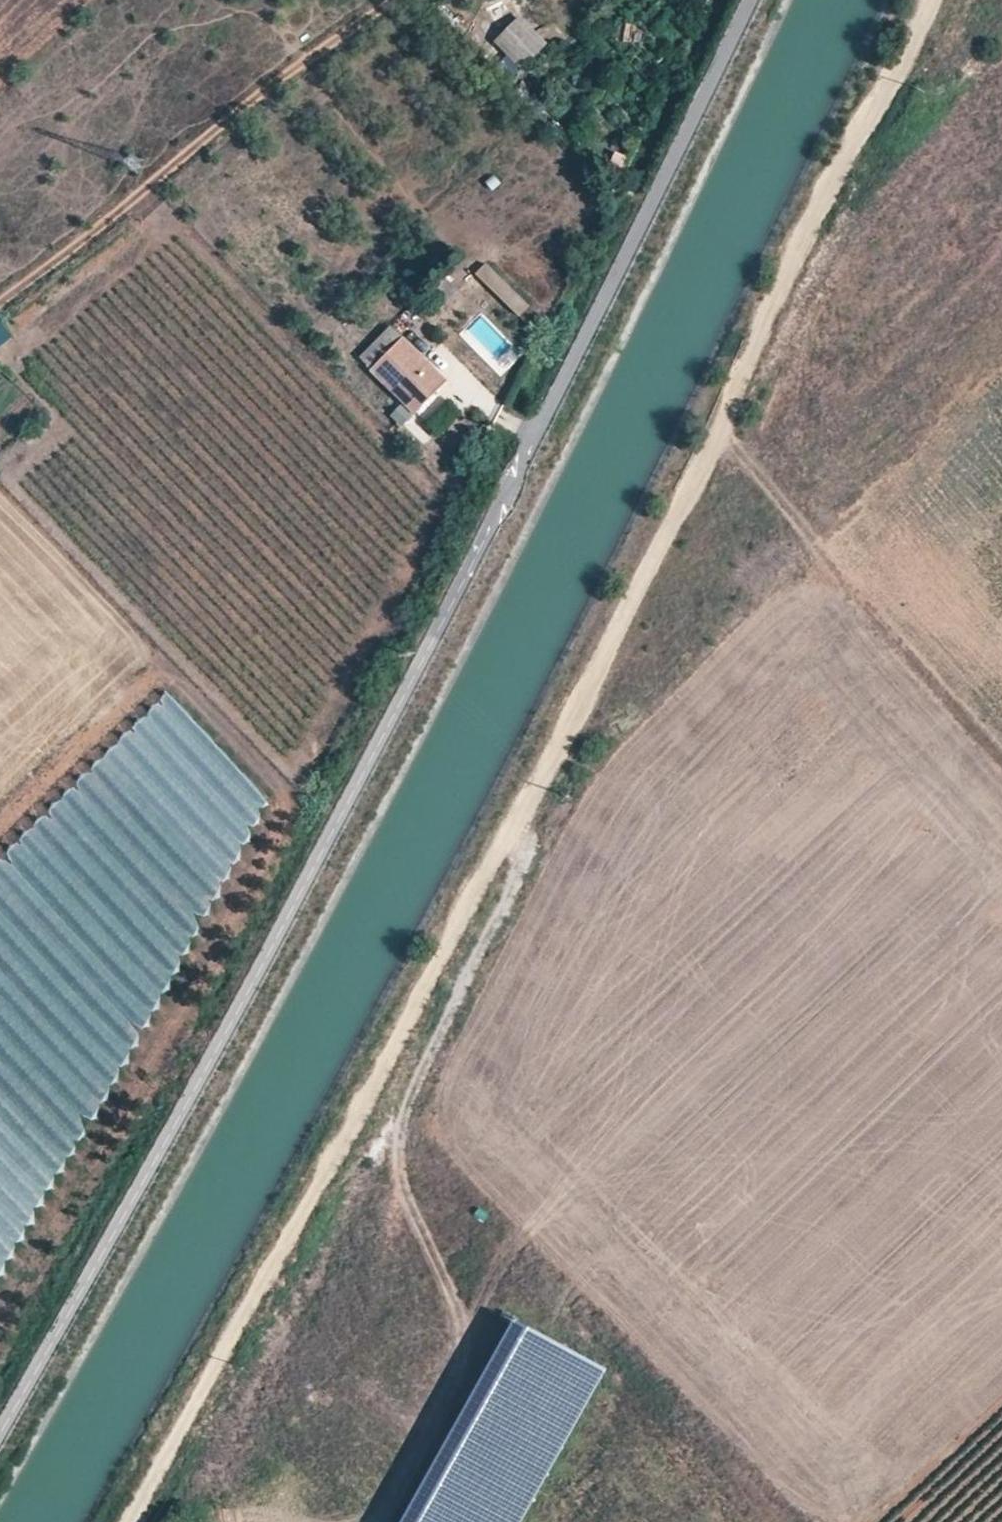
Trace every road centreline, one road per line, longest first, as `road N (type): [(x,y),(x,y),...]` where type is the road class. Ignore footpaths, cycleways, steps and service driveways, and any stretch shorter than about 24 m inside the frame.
road 1 (track): [(129,1521),(358,1116),(728,415),(922,0)]
road 2 (track): [(722,426),(852,603),(1001,764)]

